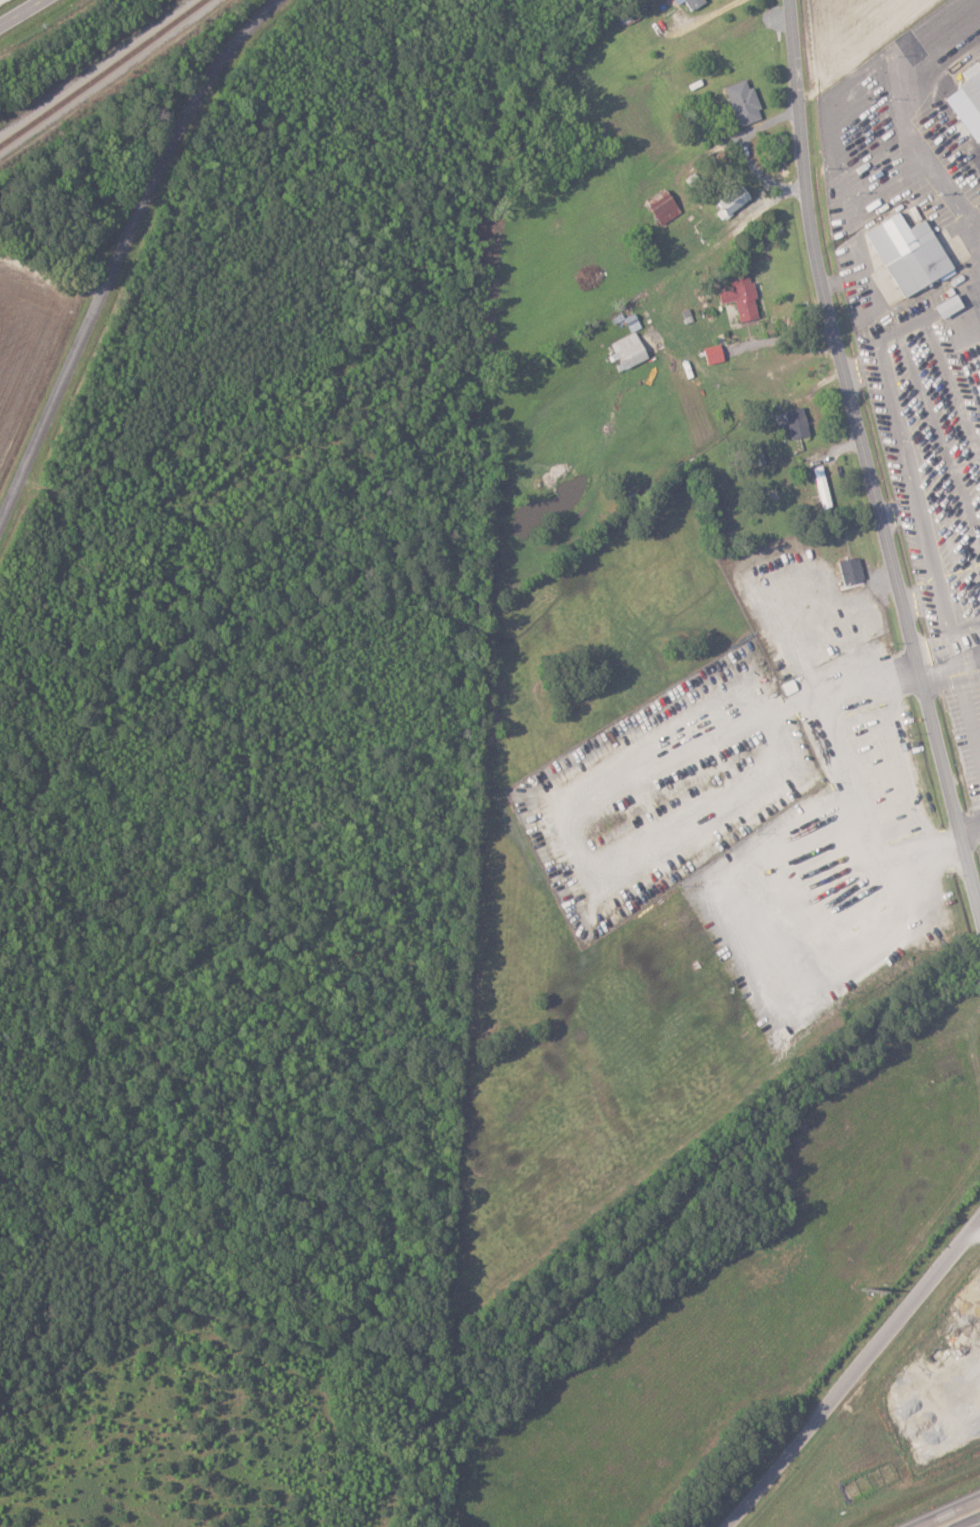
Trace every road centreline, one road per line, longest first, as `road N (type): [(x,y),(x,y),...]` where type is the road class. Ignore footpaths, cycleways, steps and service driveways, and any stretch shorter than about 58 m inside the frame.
road 1 (residential): [(900,608),(820,305),(786,0)]
road 2 (residential): [(0,531),(191,114),(233,46),(277,0)]
road 3 (motorway): [(979,1229),(734,1526)]
road 4 (residential): [(979,888),(927,680),(900,608)]

